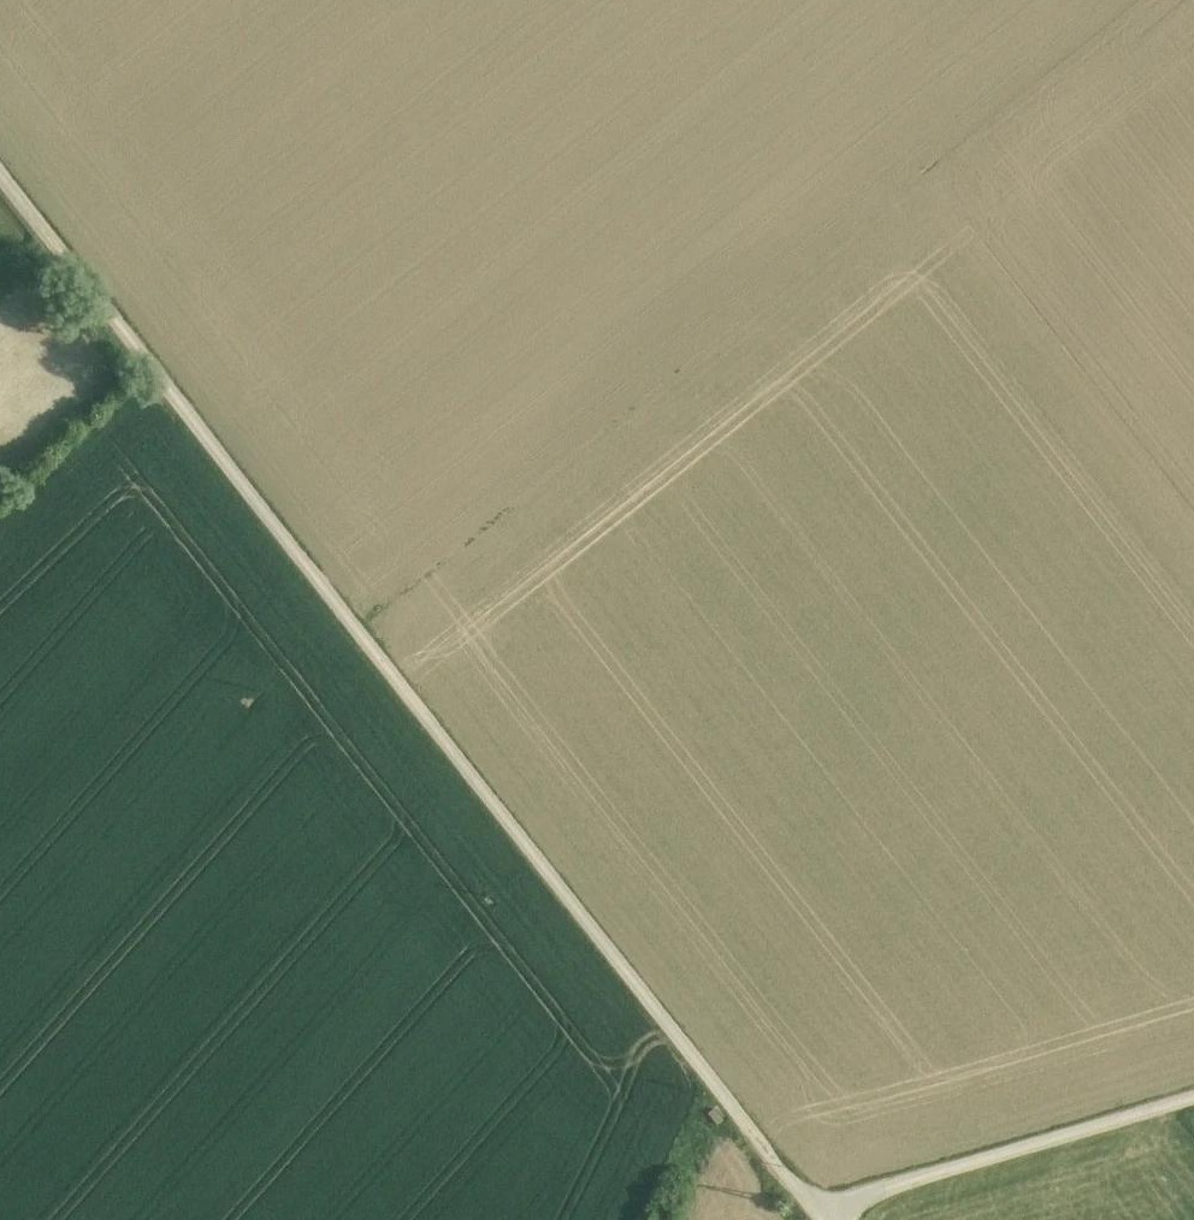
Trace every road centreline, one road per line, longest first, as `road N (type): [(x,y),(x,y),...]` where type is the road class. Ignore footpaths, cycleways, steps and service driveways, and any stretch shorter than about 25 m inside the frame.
road 1 (unclassified): [(0,181),(813,1214)]
road 2 (unclassified): [(813,1214),(1193,1099)]

